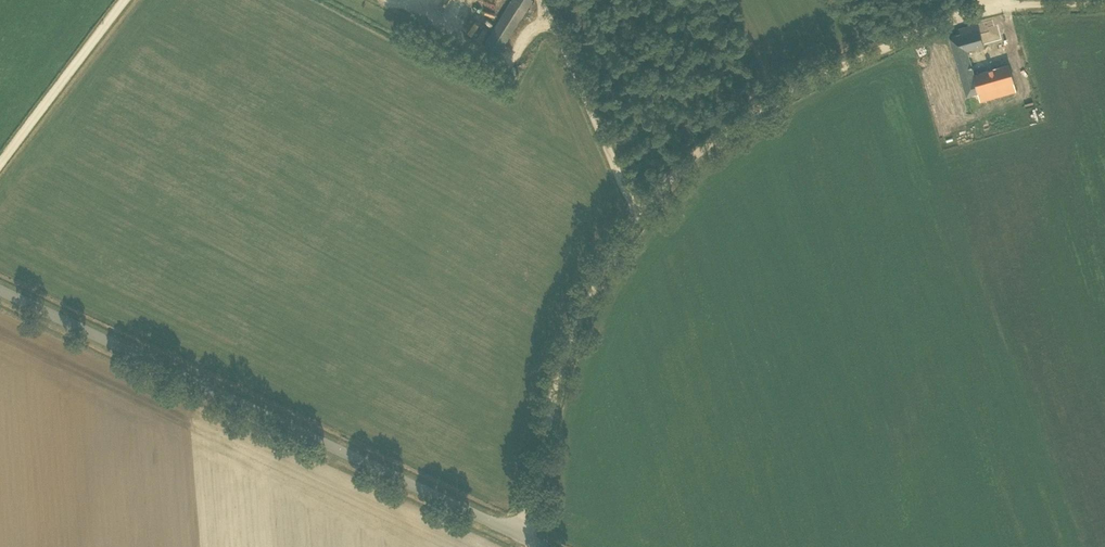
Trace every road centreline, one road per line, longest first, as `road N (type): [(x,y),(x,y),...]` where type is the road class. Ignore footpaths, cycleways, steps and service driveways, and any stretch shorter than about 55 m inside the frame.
road 1 (track): [(993,6),(767,104),(702,150),(640,209),(568,349),(537,496),(520,536)]
road 2 (unclassified): [(0,290),(543,546)]
road 3 (track): [(640,209),(544,2)]
road 4 (track): [(0,162),(124,0)]

